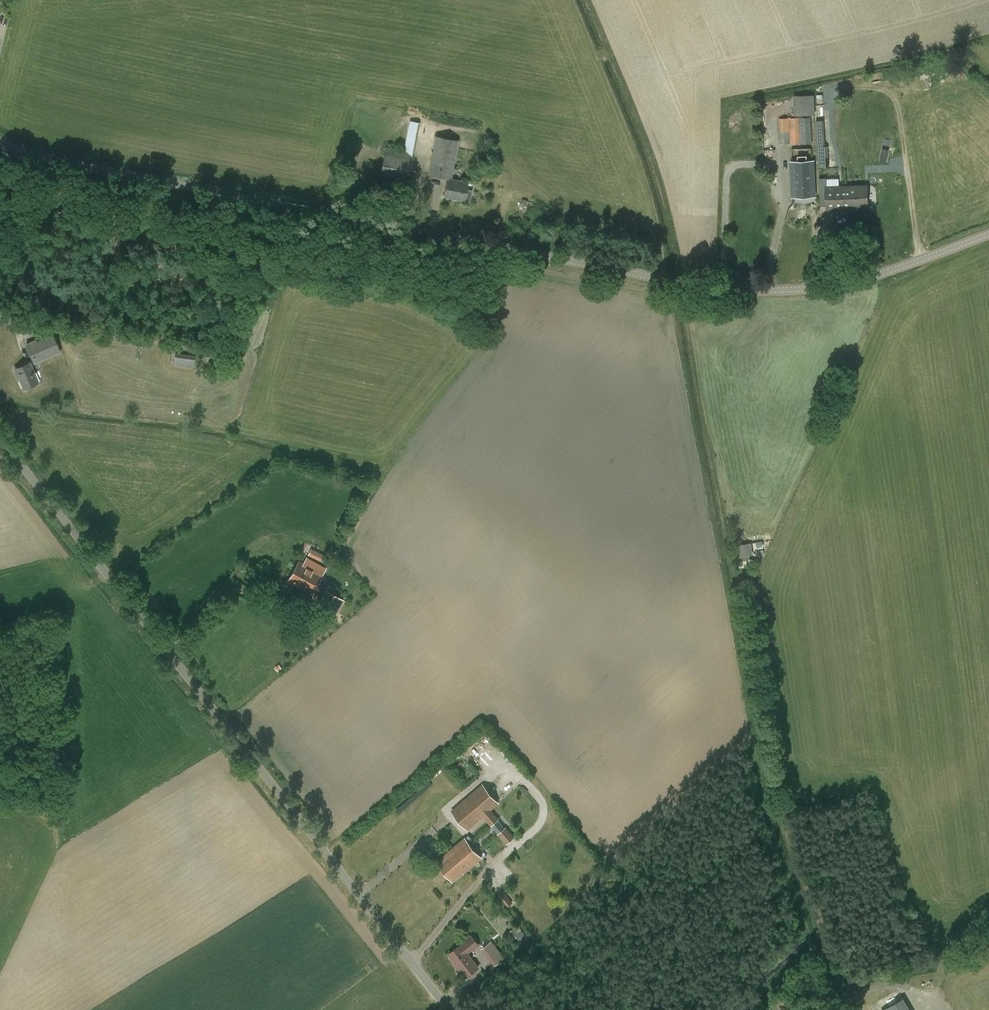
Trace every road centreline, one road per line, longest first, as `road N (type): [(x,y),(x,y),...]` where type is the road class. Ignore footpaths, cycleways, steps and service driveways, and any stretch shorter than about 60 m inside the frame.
road 1 (tertiary): [(0,143),(728,293),(825,293),(988,234)]
road 2 (unclassified): [(448,1009),(0,439)]

